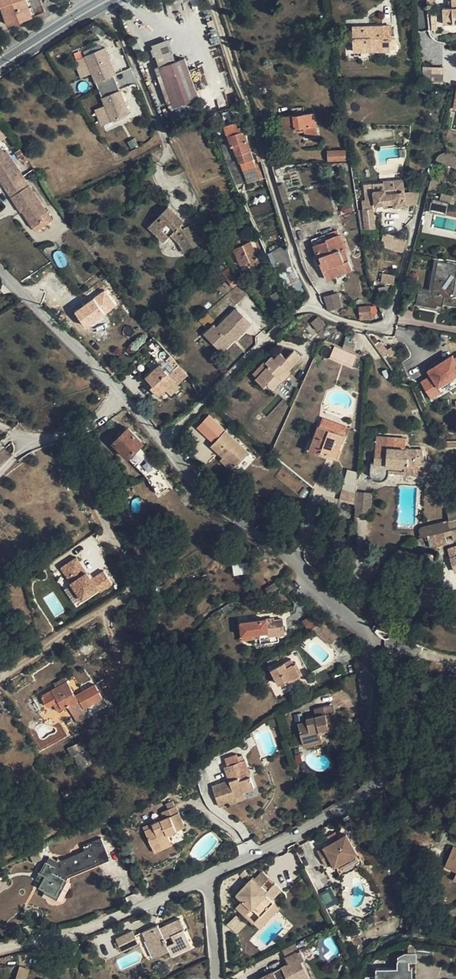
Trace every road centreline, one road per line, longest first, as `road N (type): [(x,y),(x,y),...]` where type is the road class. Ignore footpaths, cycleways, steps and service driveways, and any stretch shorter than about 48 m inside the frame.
road 1 (residential): [(123,399),(228,515),(263,535),(353,620),(378,779)]
road 2 (residential): [(54,436),(123,557),(127,580),(116,602),(0,676)]
road 3 (track): [(211,0),(313,308)]
road 4 (residential): [(207,876),(81,930),(0,950)]
road 5 (residential): [(378,779),(207,876)]
road 6 (residential): [(0,269),(123,399)]
road 7 (secondary): [(0,68),(111,0)]

